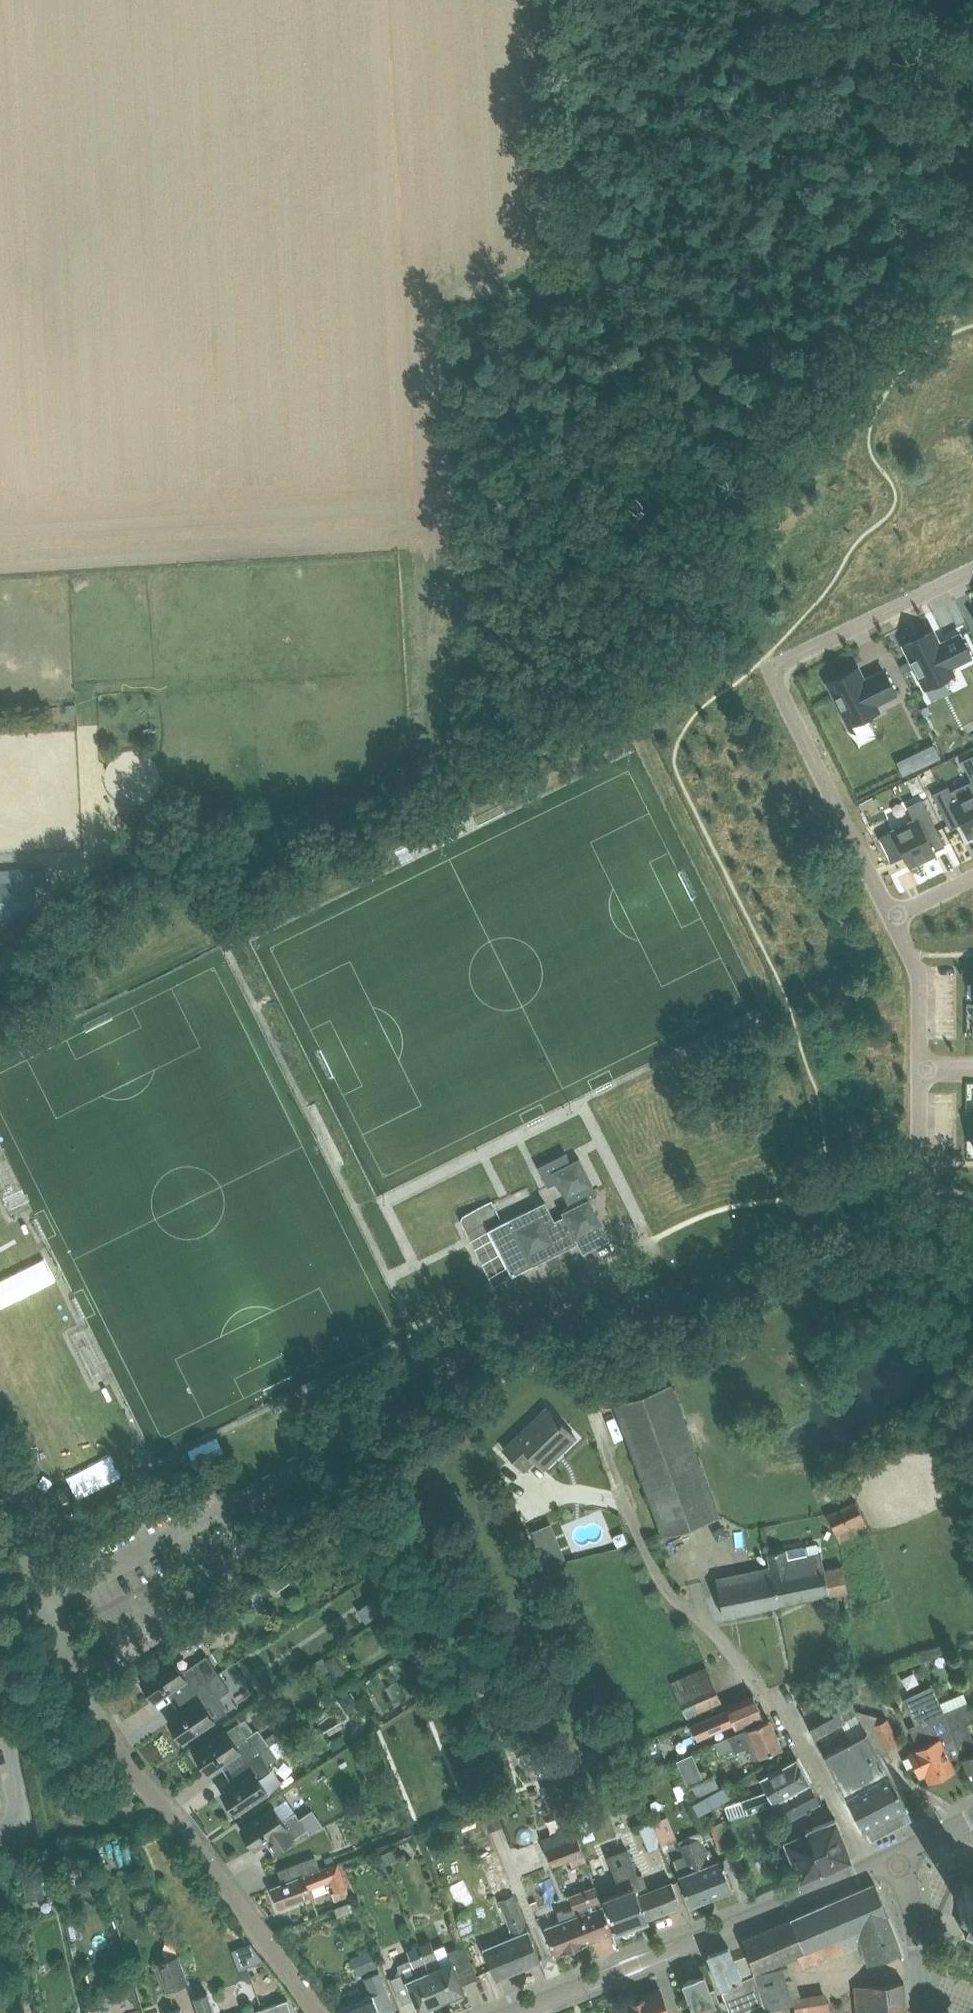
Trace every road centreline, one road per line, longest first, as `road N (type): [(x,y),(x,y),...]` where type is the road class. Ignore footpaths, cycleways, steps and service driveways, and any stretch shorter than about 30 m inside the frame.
road 1 (residential): [(871,1871),(808,1748),(660,1590),(606,1425)]
road 2 (residential): [(895,921),(780,688),(792,660),(972,571)]
road 3 (unclassified): [(318,2012),(119,1755),(46,1613)]
road 4 (tertiary): [(521,2012),(871,1871)]
road 5 (residential): [(46,1613),(232,1502)]
road 6 (track): [(823,0),(862,82),(908,99),(972,78)]
road 7 (residential): [(972,1200),(928,1188),(921,1177),(919,1070)]
road 8 (tertiary): [(923,2012),(898,1858)]
road 9 (residential): [(919,1070),(918,982),(895,921)]
road 10 (unclassified): [(46,1613),(0,1498)]
road 11 (residential): [(0,1838),(16,1829),(17,1806),(0,1727)]

